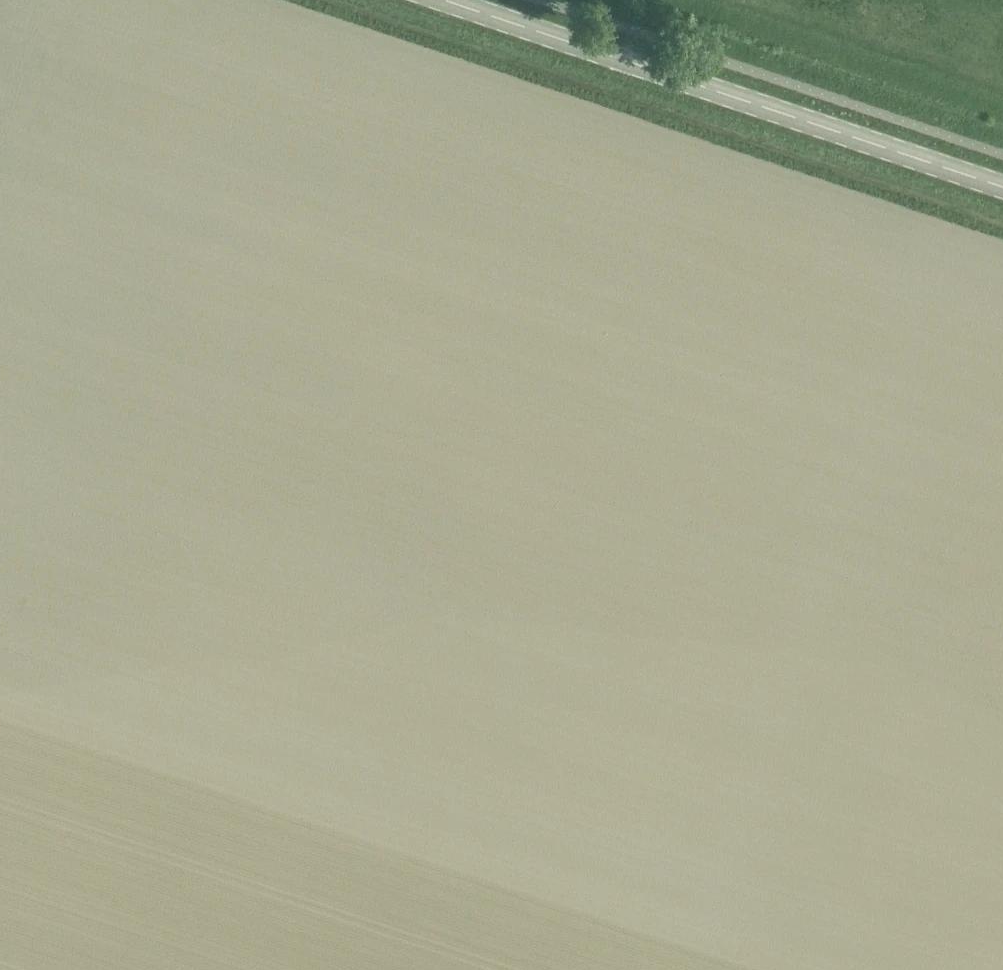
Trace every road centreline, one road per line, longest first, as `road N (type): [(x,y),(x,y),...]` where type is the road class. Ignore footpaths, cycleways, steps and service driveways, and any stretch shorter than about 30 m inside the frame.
road 1 (secondary): [(1002,191),(427,0)]

